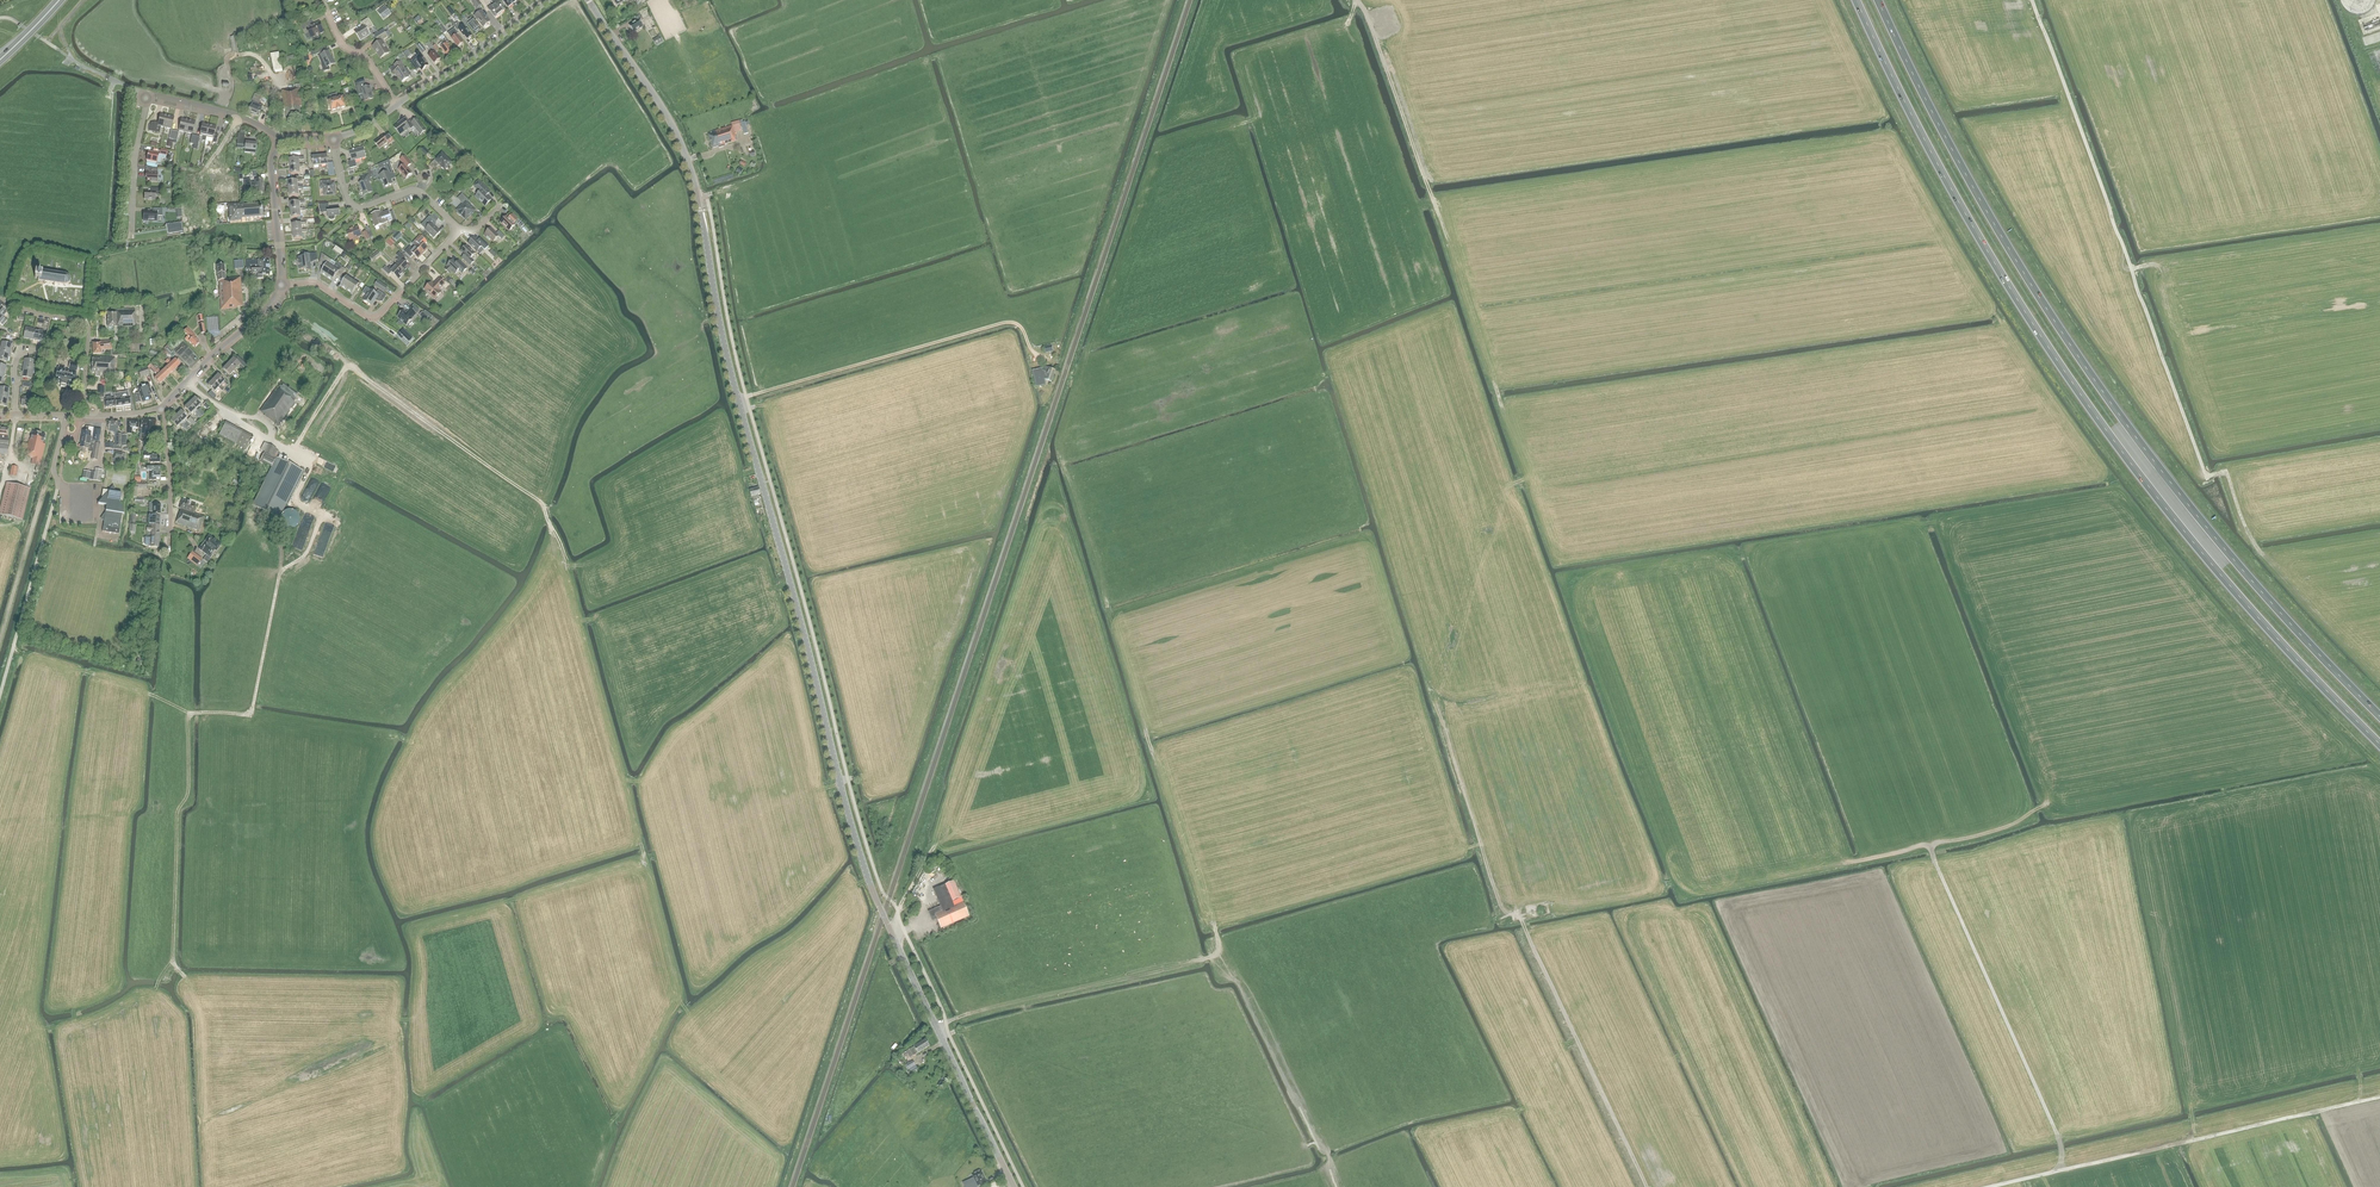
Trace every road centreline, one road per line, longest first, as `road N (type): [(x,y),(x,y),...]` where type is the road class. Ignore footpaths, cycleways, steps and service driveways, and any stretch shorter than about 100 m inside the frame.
road 1 (secondary): [(1014,1186),(899,950),(854,833),(729,365),(694,178),(662,107),(589,0)]
road 2 (trunk): [(1856,0),(1962,211),(2074,385),(2213,567),(2379,744)]
road 3 (trunk): [(2379,716),(2236,563),(2101,389),(1980,199),(1878,0)]
road 4 (track): [(2032,0),(2207,477),(2226,471),(2245,525)]
road 5 (track): [(1647,1186),(1521,919),(1500,902),(1438,698)]
road 6 (track): [(2058,1170),(2058,1135),(1930,845),(2002,828),(2046,800)]
road 7 (track): [(1502,407),(1357,0)]
road 8 (track): [(291,453),(347,364),(542,504),(567,564)]
road 9 (track): [(1987,1186),(2379,1097)]
road 10 (track): [(321,516),(308,548),(280,571),(250,714),(190,713),(152,695)]
road 11 (track): [(190,713),(173,952),(188,980)]
road 12 (residential): [(281,285),(315,283),(377,317),(458,230)]
road 13 (unclassified): [(0,695),(59,483)]
road 14 (residential): [(458,230),(416,190),(353,204),(334,137)]
road 15 (tertiary): [(397,105),(549,0)]
road 16 (residential): [(82,415),(85,321),(0,299)]
road 17 (track): [(53,470),(0,642)]
road 18 (tertiary): [(161,407),(261,315),(281,285)]
road 19 (residential): [(169,552),(161,407)]
road 20 (tertiary): [(281,285),(272,165),(281,143)]
road 21 (residential): [(132,230),(149,93)]

